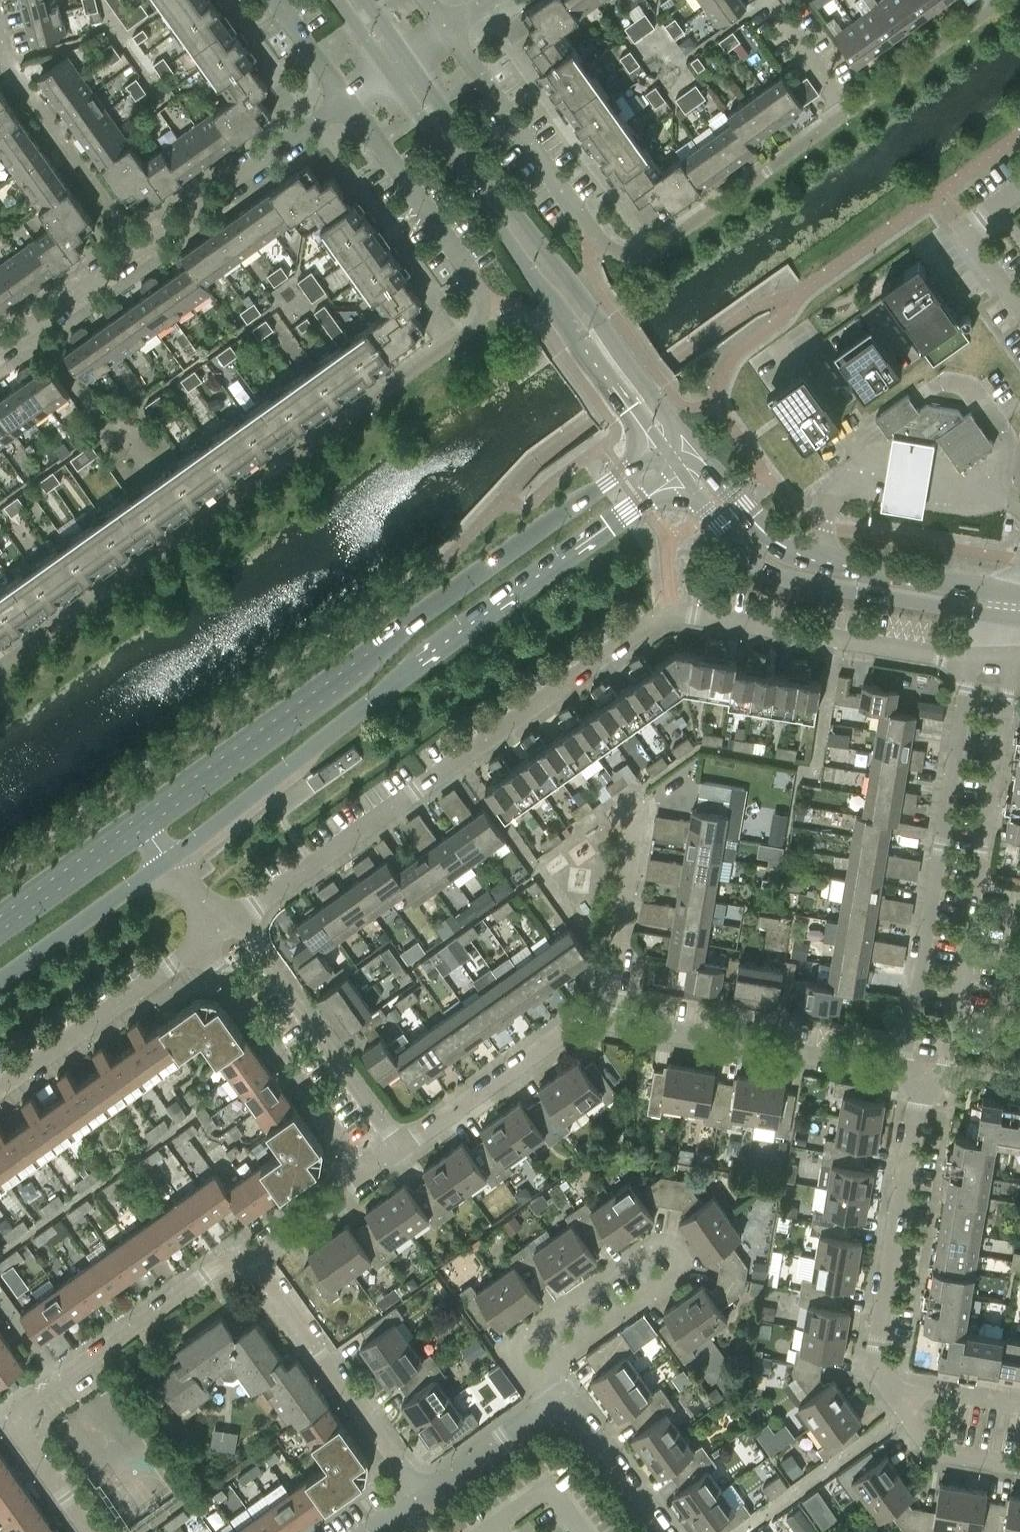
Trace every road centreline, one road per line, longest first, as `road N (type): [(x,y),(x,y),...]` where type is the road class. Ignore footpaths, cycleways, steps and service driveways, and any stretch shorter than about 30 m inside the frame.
road 1 (residential): [(0,664),(476,324),(490,305),(345,99)]
road 2 (secondary): [(167,860),(674,472)]
road 3 (secondary): [(652,444),(141,823)]
road 4 (residential): [(90,1531),(22,1434),(20,1414),(205,1275),(255,1254),(367,1173)]
road 5 (residential): [(217,932),(672,612)]
road 6 (residential): [(450,28),(597,236),(632,255),(658,247),(847,111)]
road 7 (tertiary): [(387,70),(652,444)]
road 8 (tertiary): [(676,425),(407,56)]
road 9 (residential): [(921,1074),(945,1060),(1015,654)]
road 10 (residential): [(969,658),(905,1050),(921,1074)]
road 11 (residential): [(537,1373),(677,1272),(681,1262),(668,1247),(653,1246),(518,1344)]
road 12 (secondary): [(674,472),(734,544),(784,578),(1000,619)]
road 13 (secondary): [(1019,594),(797,553),(751,518),(699,453)]
road 14 (residential): [(612,1021),(921,1074)]
road 15 (residential): [(881,1382),(873,1352),(921,1074)]
road 16 (residential): [(969,658),(672,612)]
road 17 (residential): [(401,1147),(253,944),(217,932)]
road 18 (residential): [(217,932),(220,968),(367,1173)]
road 19 (unclassified): [(427,1495),(268,1274)]
road 20 (residential): [(0,1088),(217,932)]
road 21 (residential): [(138,248),(345,99)]
road 22 (residential): [(401,1147),(578,1022),(612,1021)]
road 23 (residential): [(138,248),(3,54)]
road 24 (secondary): [(0,979),(167,860)]
road 25 (residential): [(612,1021),(637,821)]
road 26 (residential): [(847,111),(1002,0)]
road 27 (secondary): [(141,823),(0,924)]
road 28 (residential): [(0,348),(138,248)]
road 29 (unclassified): [(558,1404),(581,1413),(666,1531)]
road 30 (residential): [(1019,308),(963,228),(1019,187)]
road 31 (unclassified): [(427,1495),(558,1404)]
road 32 (residential): [(1019,1404),(881,1382)]
road 33 (residential): [(847,111),(765,0)]

